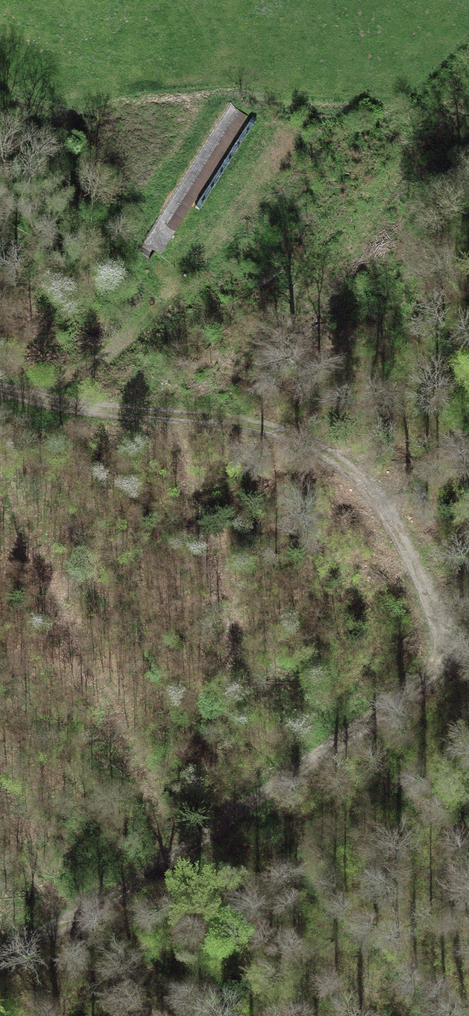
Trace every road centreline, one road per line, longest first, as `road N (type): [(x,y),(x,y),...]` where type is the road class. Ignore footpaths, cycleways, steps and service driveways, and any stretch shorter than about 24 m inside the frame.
road 1 (track): [(452,661),(428,584),(394,526),(324,453),(225,419),(0,389)]
road 2 (track): [(0,954),(104,904),(452,661)]
road 3 (track): [(18,393),(103,359),(162,305),(270,138)]

